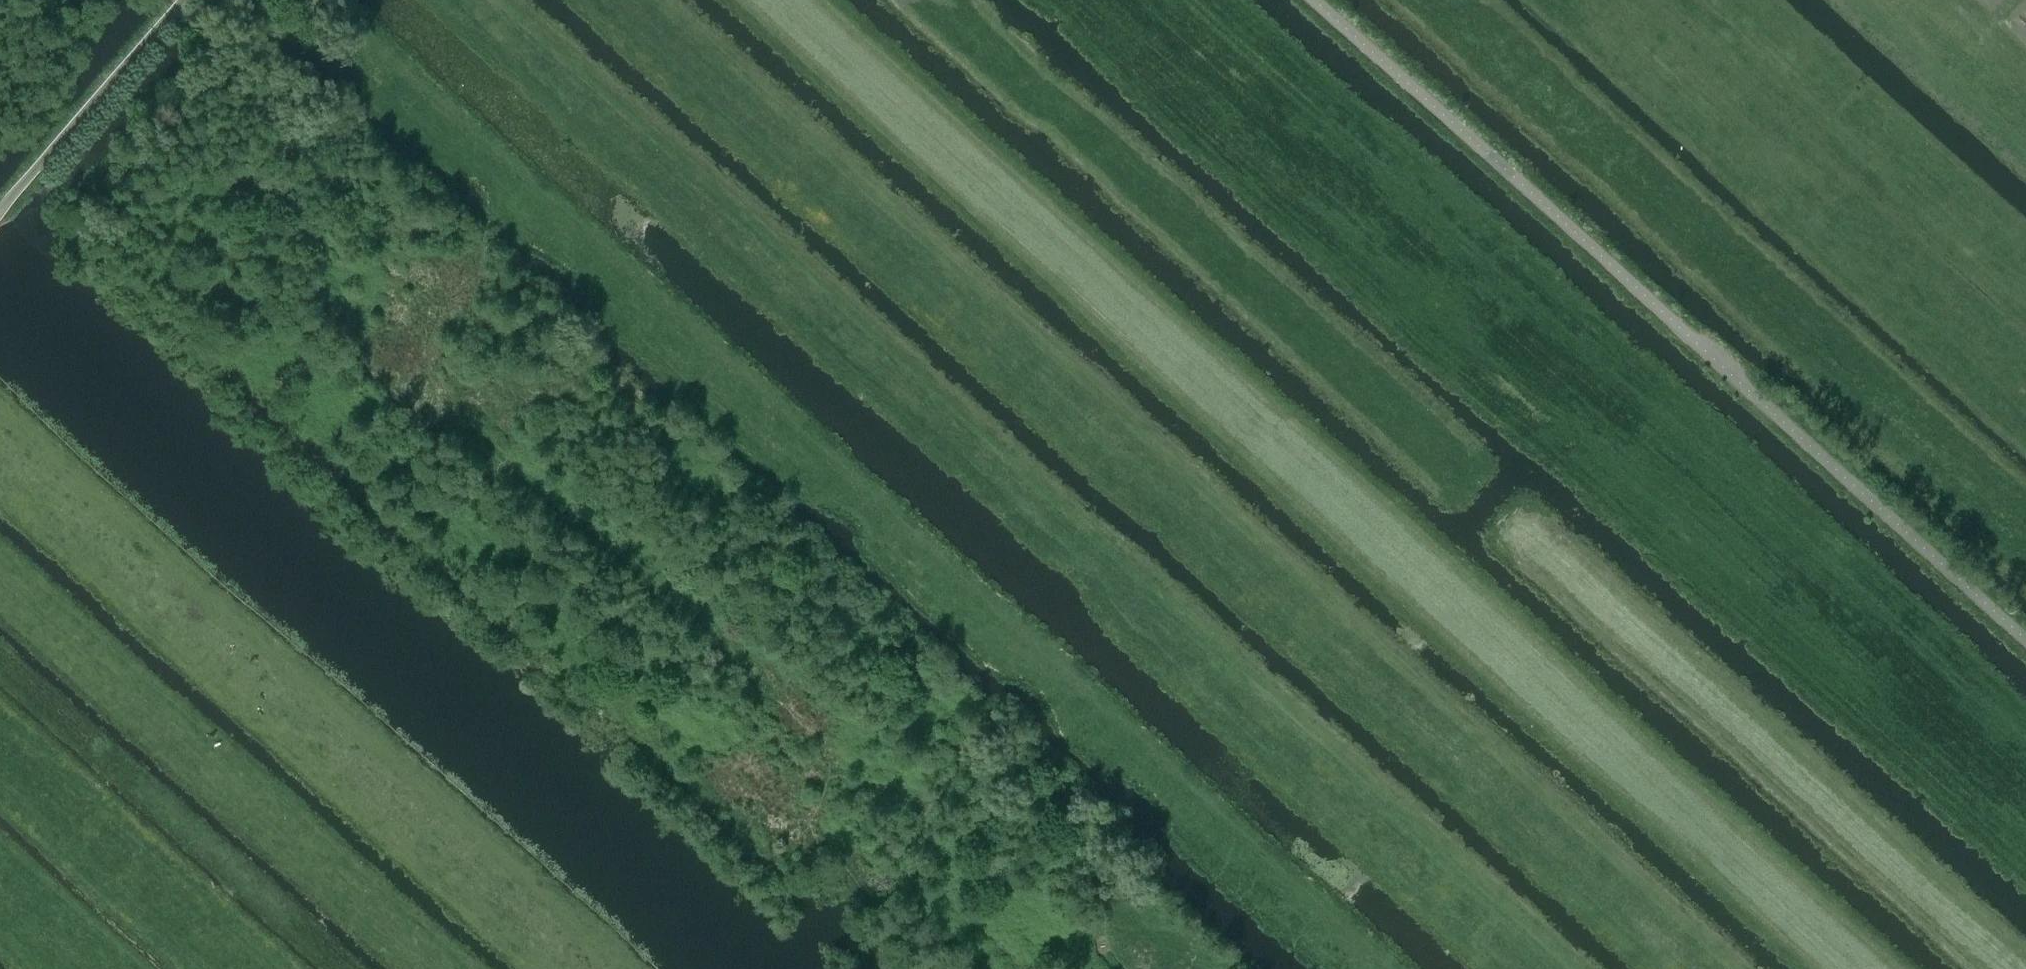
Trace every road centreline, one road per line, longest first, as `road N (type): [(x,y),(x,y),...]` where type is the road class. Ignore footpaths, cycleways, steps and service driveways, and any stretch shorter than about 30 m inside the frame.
road 1 (unclassified): [(0,212),(185,0)]

